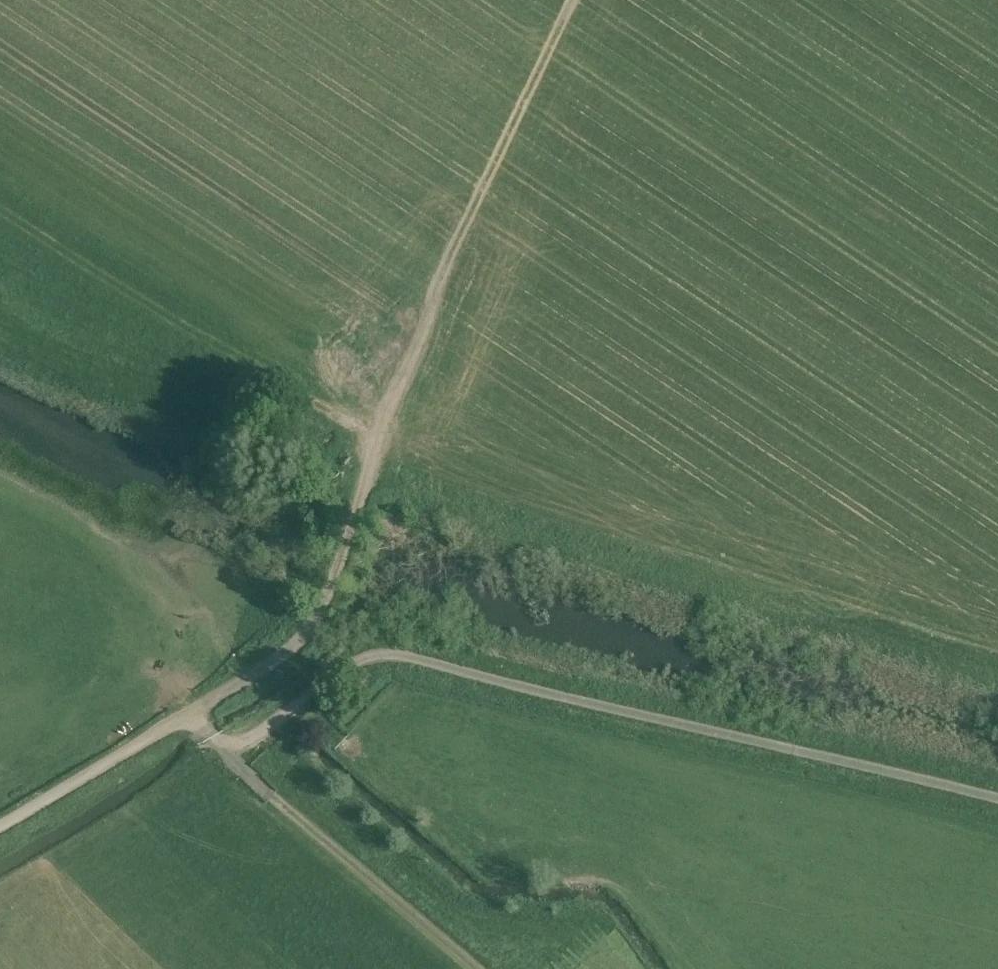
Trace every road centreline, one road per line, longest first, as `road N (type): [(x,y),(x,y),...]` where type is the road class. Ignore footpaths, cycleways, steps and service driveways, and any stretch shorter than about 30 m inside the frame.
road 1 (track): [(161,713),(202,739),(343,647),(997,806)]
road 2 (track): [(161,713),(331,625),(351,593),(379,469),(437,327)]
road 3 (track): [(0,812),(161,713)]

